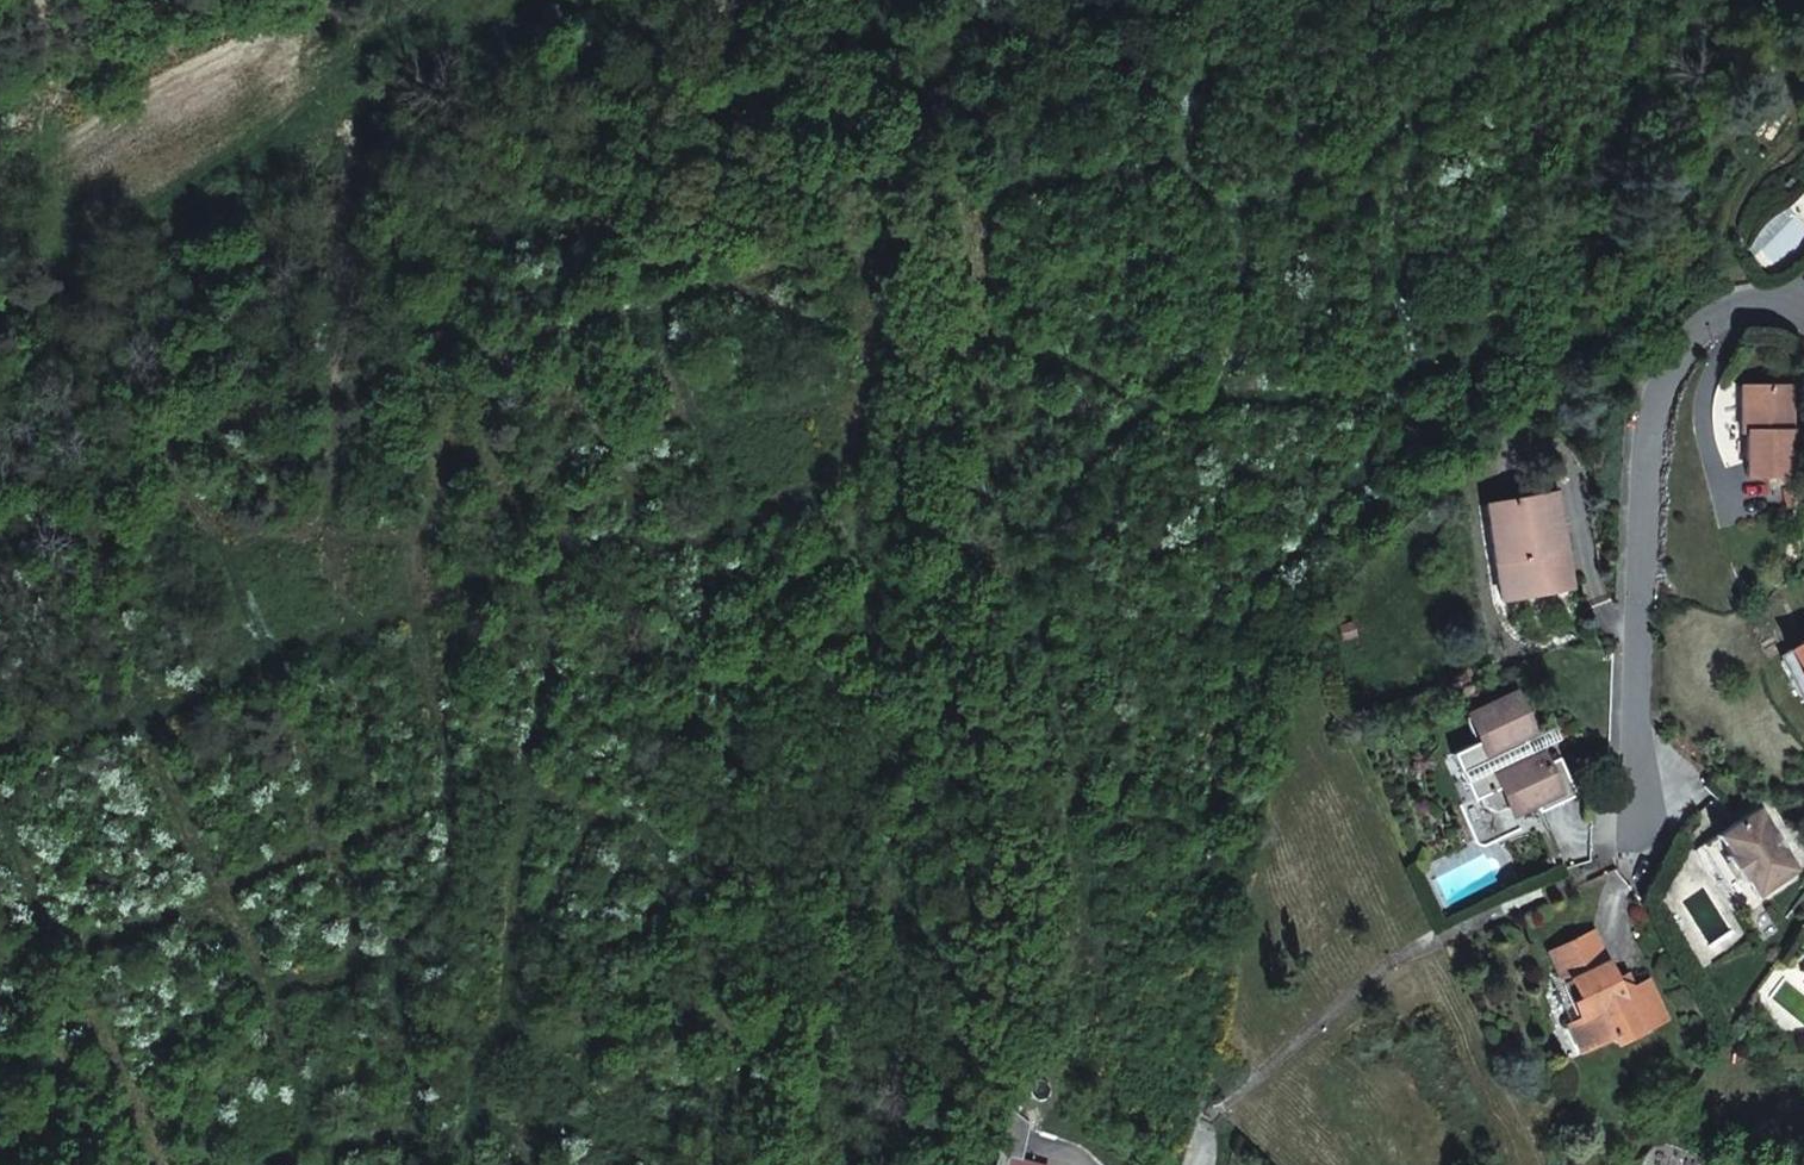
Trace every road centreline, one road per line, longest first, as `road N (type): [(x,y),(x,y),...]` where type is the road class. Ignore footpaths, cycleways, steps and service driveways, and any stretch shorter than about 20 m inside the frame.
road 1 (residential): [(1628,851),(1643,429),(1682,337),(1748,293),(1803,321)]

